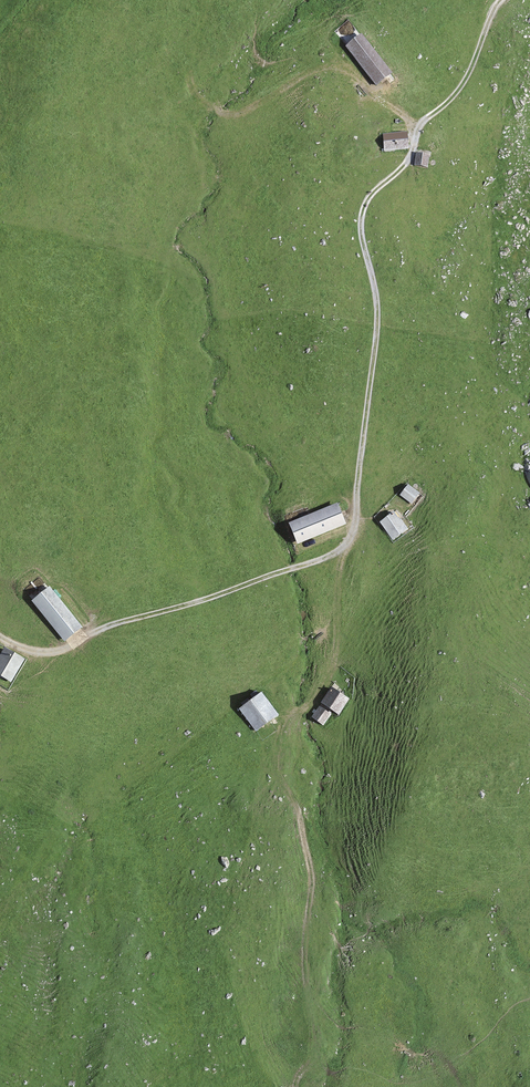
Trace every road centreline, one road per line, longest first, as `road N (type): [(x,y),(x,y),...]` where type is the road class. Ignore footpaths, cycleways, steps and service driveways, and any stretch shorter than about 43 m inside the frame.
road 1 (track): [(501,0),(466,82),(418,129),(412,157),(373,191),(359,225),(379,312),(352,539),(324,559),(117,625),(50,654),(0,639)]
road 2 (track): [(418,129),(342,68),(302,75),(246,111),(227,114),(201,99)]
road 3 (track): [(341,550),(335,666),(320,694),(293,714)]

